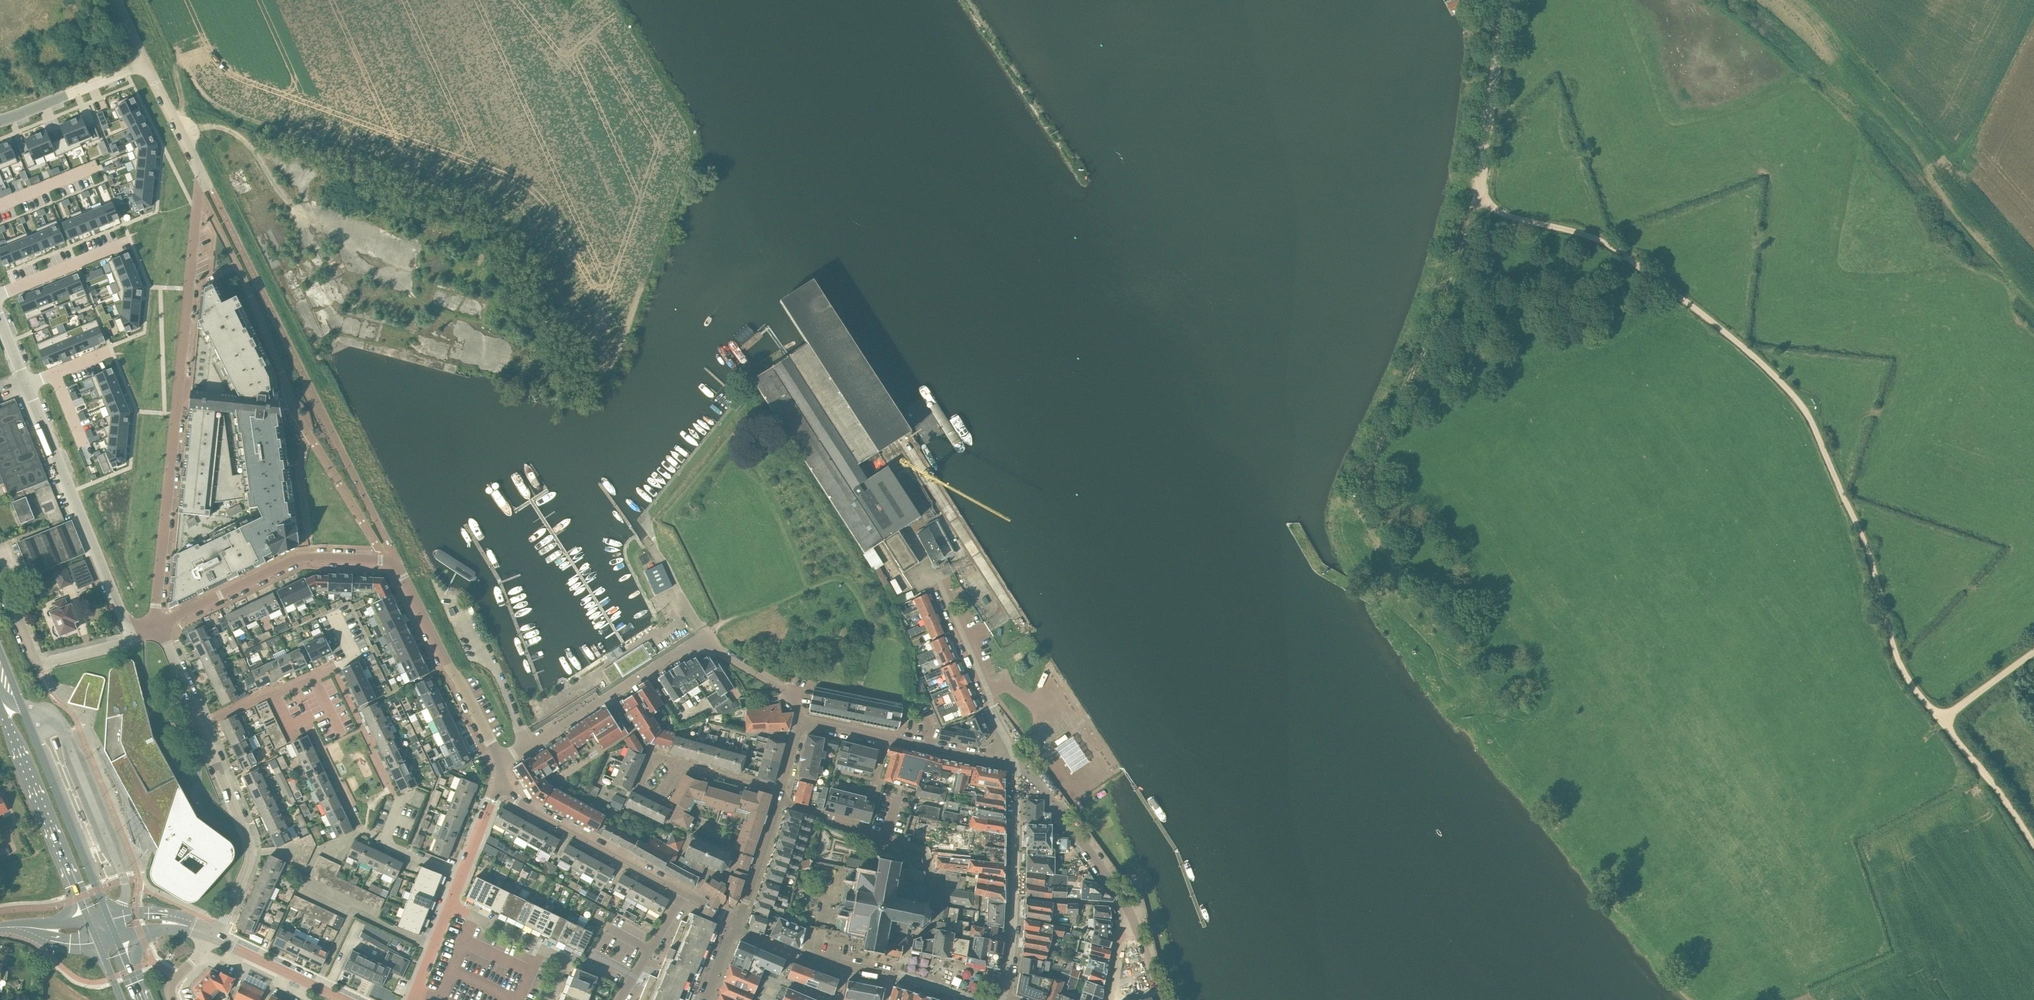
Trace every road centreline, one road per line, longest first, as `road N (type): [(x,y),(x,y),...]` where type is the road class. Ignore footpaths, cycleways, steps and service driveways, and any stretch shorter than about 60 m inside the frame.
road 1 (unclassified): [(1505,0),(1479,195),(1509,216),(1589,235),(1617,250),(1783,383),(1812,422),(1856,523),(1898,661),(1942,721)]
road 2 (track): [(1443,673),(1395,586),(1373,495),(1479,195)]
road 3 (residential): [(160,624),(198,190)]
road 4 (residential): [(389,561),(295,413),(198,190)]
road 5 (residential): [(802,721),(786,687),(704,641),(499,759)]
road 6 (primary): [(109,920),(0,652)]
road 7 (unclassified): [(135,638),(29,385)]
road 8 (residential): [(160,624),(299,558),(389,561)]
road 9 (primary): [(0,700),(90,923)]
road 10 (residential): [(1017,766),(940,582),(927,572),(910,582)]
road 11 (residential): [(214,937),(249,857),(202,725)]
road 12 (residential): [(1004,993),(1017,766)]
road 13 (residential): [(681,906),(682,893),(498,786)]
road 14 (residential): [(499,759),(396,561)]
road 15 (residential): [(1017,766),(802,721)]
road 16 (residential): [(937,893),(927,850),(784,802)]
road 17 (residential): [(1134,918),(1049,795),(1017,766)]
road 18 (residential): [(547,999),(564,959),(451,907)]
road 19 (residential): [(896,975),(804,958),(735,933)]
road 20 (unclassified): [(145,64),(0,122)]
road 21 (unclassified): [(1942,721),(2033,844)]
road 22 (unclassified): [(345,999),(214,937)]
road 23 (residential): [(129,243),(0,295)]
road 24 (residential): [(736,930),(784,802)]
road 25 (unclassified): [(202,172),(145,64)]

